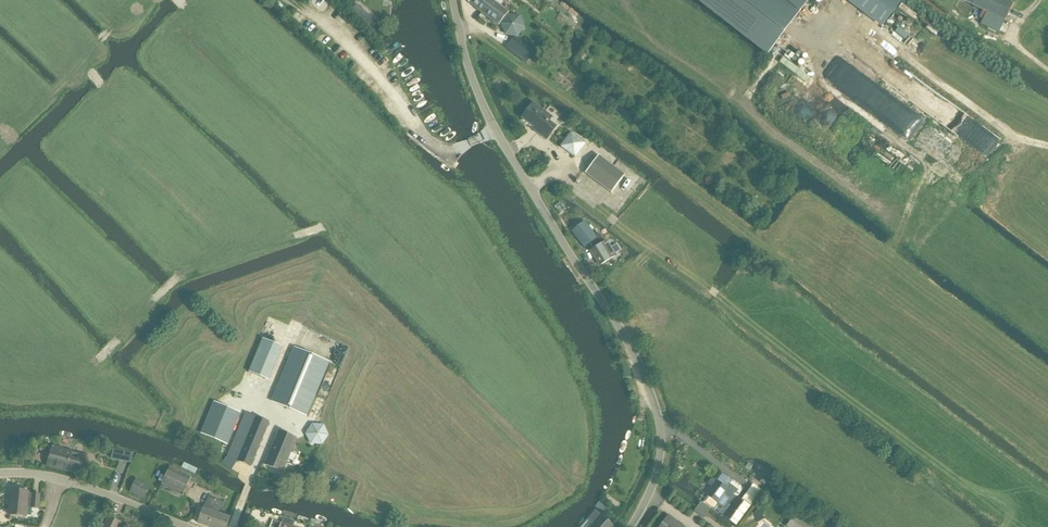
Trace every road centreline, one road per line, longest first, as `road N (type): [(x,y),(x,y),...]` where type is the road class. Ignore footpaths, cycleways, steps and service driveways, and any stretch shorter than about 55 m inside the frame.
road 1 (tertiary): [(632,526),(658,472),(662,430),(639,363),(496,131),(454,0)]
road 2 (track): [(761,0),(794,25),(909,22),(1047,114)]
road 3 (track): [(892,253),(931,161),(800,66)]
road 4 (track): [(768,114),(588,0)]
road 5 (tertiary): [(0,473),(66,481),(183,526)]

